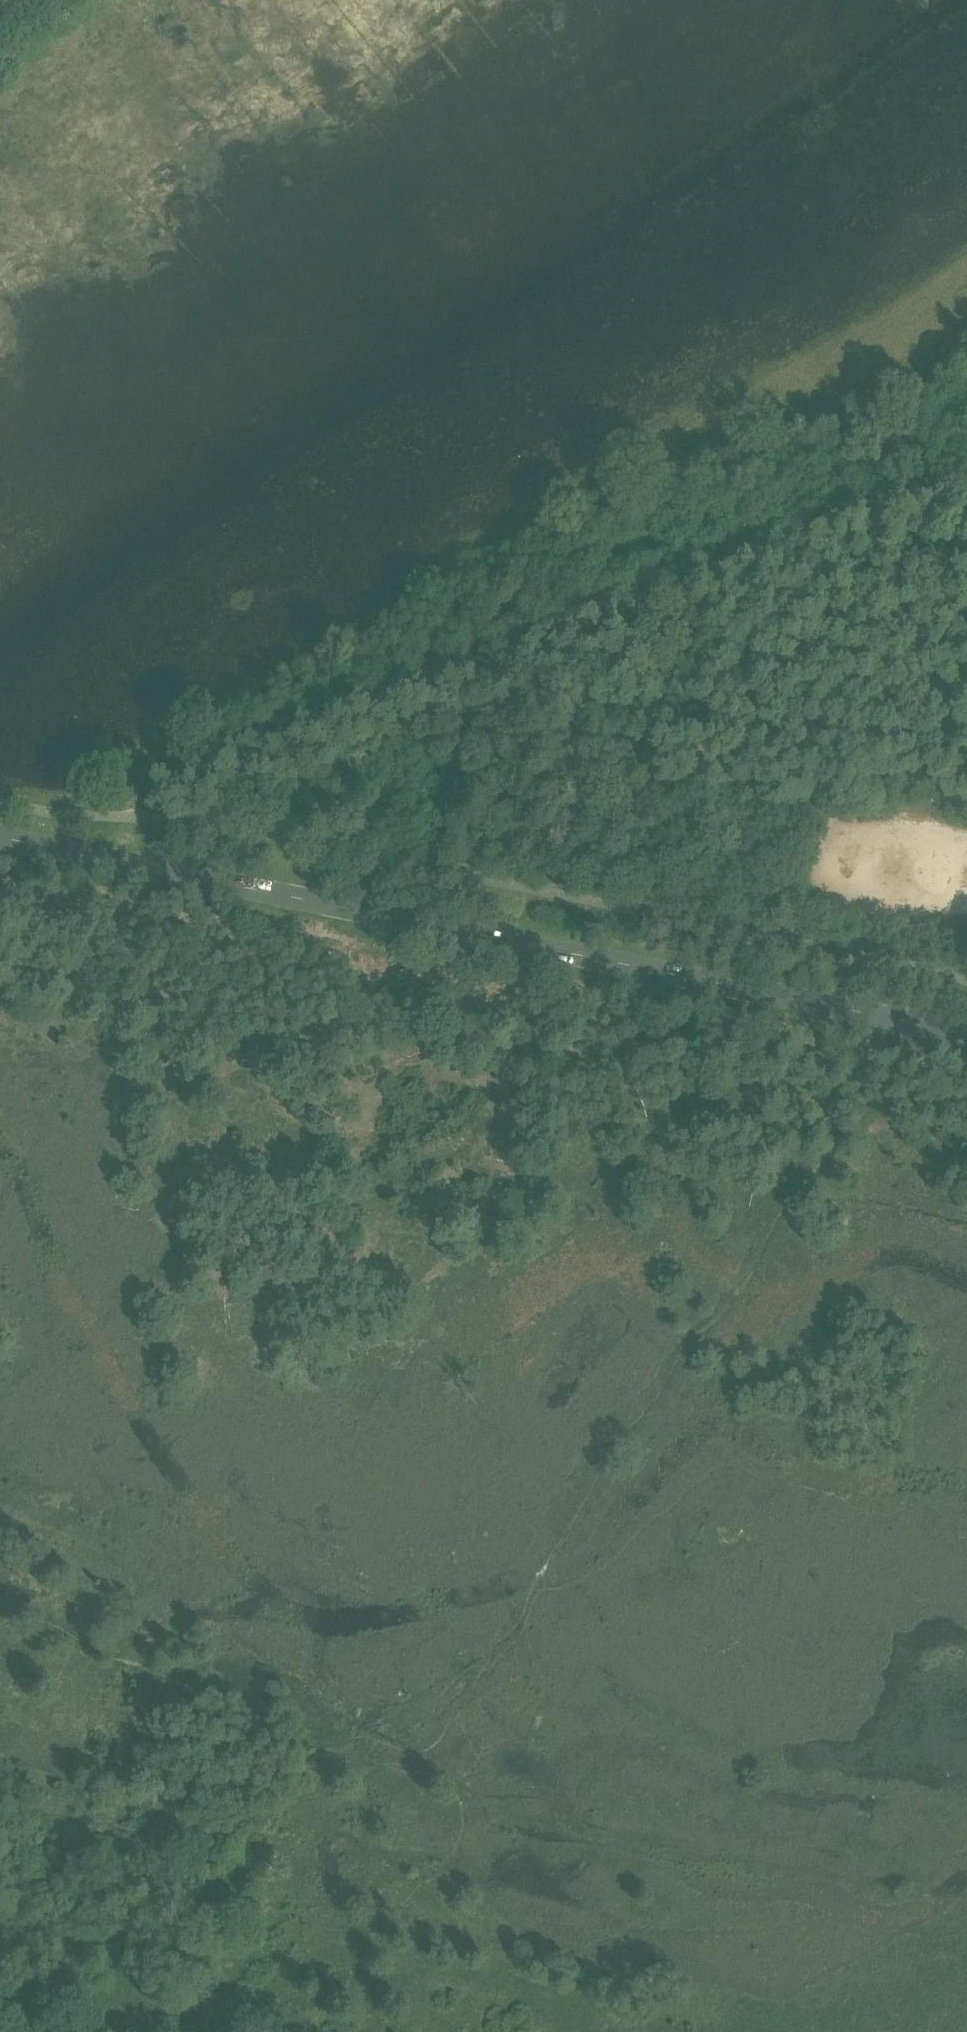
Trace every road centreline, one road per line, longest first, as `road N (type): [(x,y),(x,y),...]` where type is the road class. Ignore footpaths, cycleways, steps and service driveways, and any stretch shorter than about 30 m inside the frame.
road 1 (secondary): [(966,1037),(0,839)]

